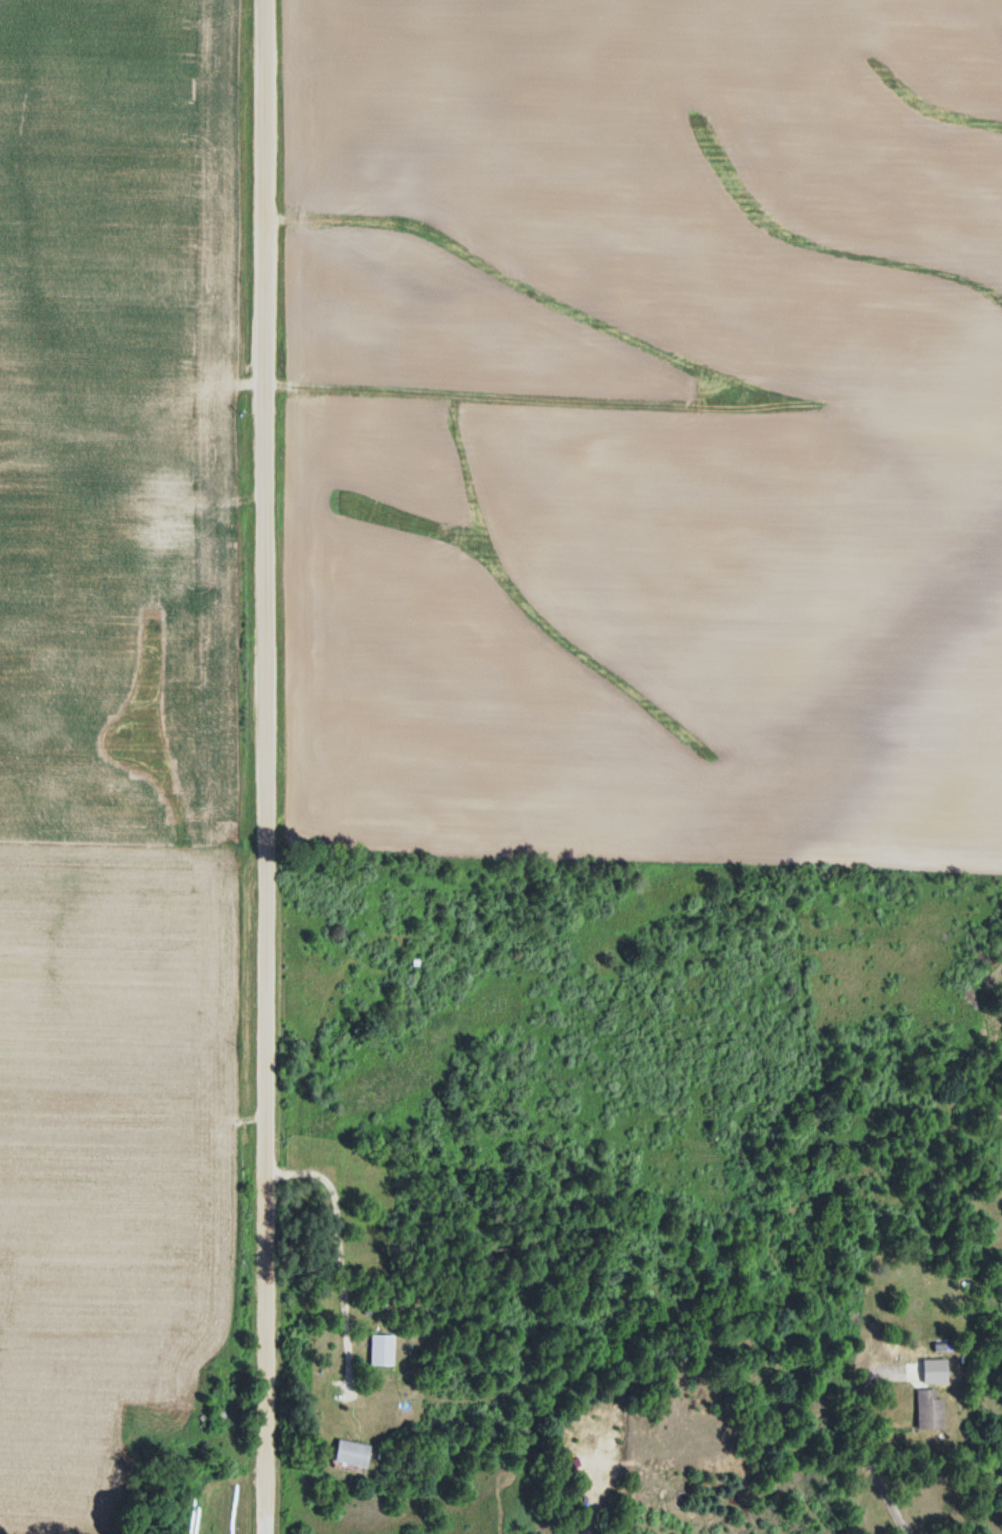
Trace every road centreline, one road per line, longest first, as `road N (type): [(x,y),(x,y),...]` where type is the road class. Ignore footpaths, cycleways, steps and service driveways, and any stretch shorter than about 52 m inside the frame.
road 1 (residential): [(266,1533),(246,835),(246,0)]

